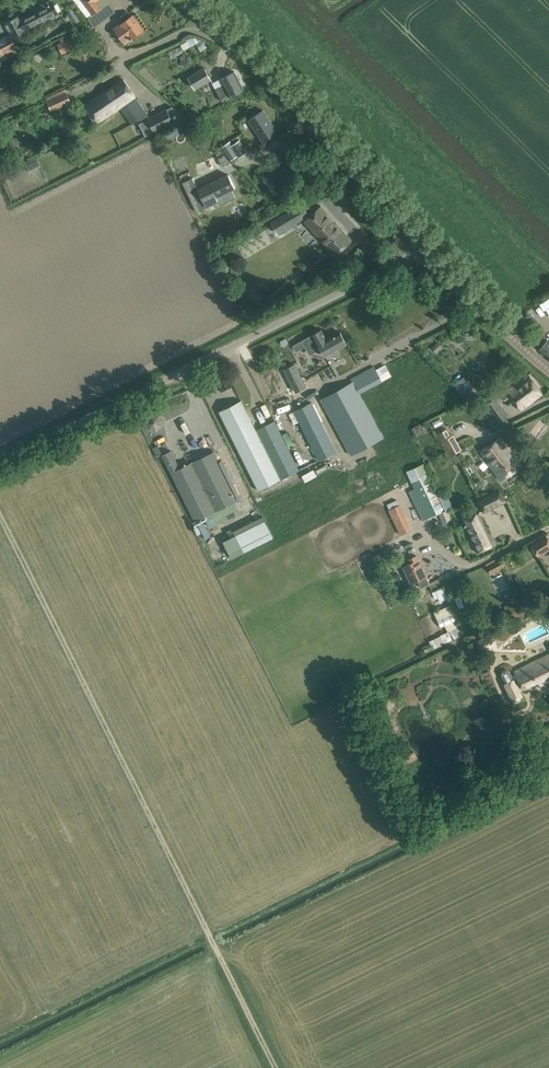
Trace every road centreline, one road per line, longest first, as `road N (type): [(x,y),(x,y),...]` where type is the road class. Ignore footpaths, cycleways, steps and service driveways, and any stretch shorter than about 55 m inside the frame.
road 1 (track): [(277,1067),(0,516)]
road 2 (unclassified): [(0,462),(428,249)]
road 3 (unclassified): [(428,249),(320,126),(190,0)]
road 4 (unclassified): [(548,369),(428,249)]
road 5 (unclassified): [(441,582),(548,528)]

